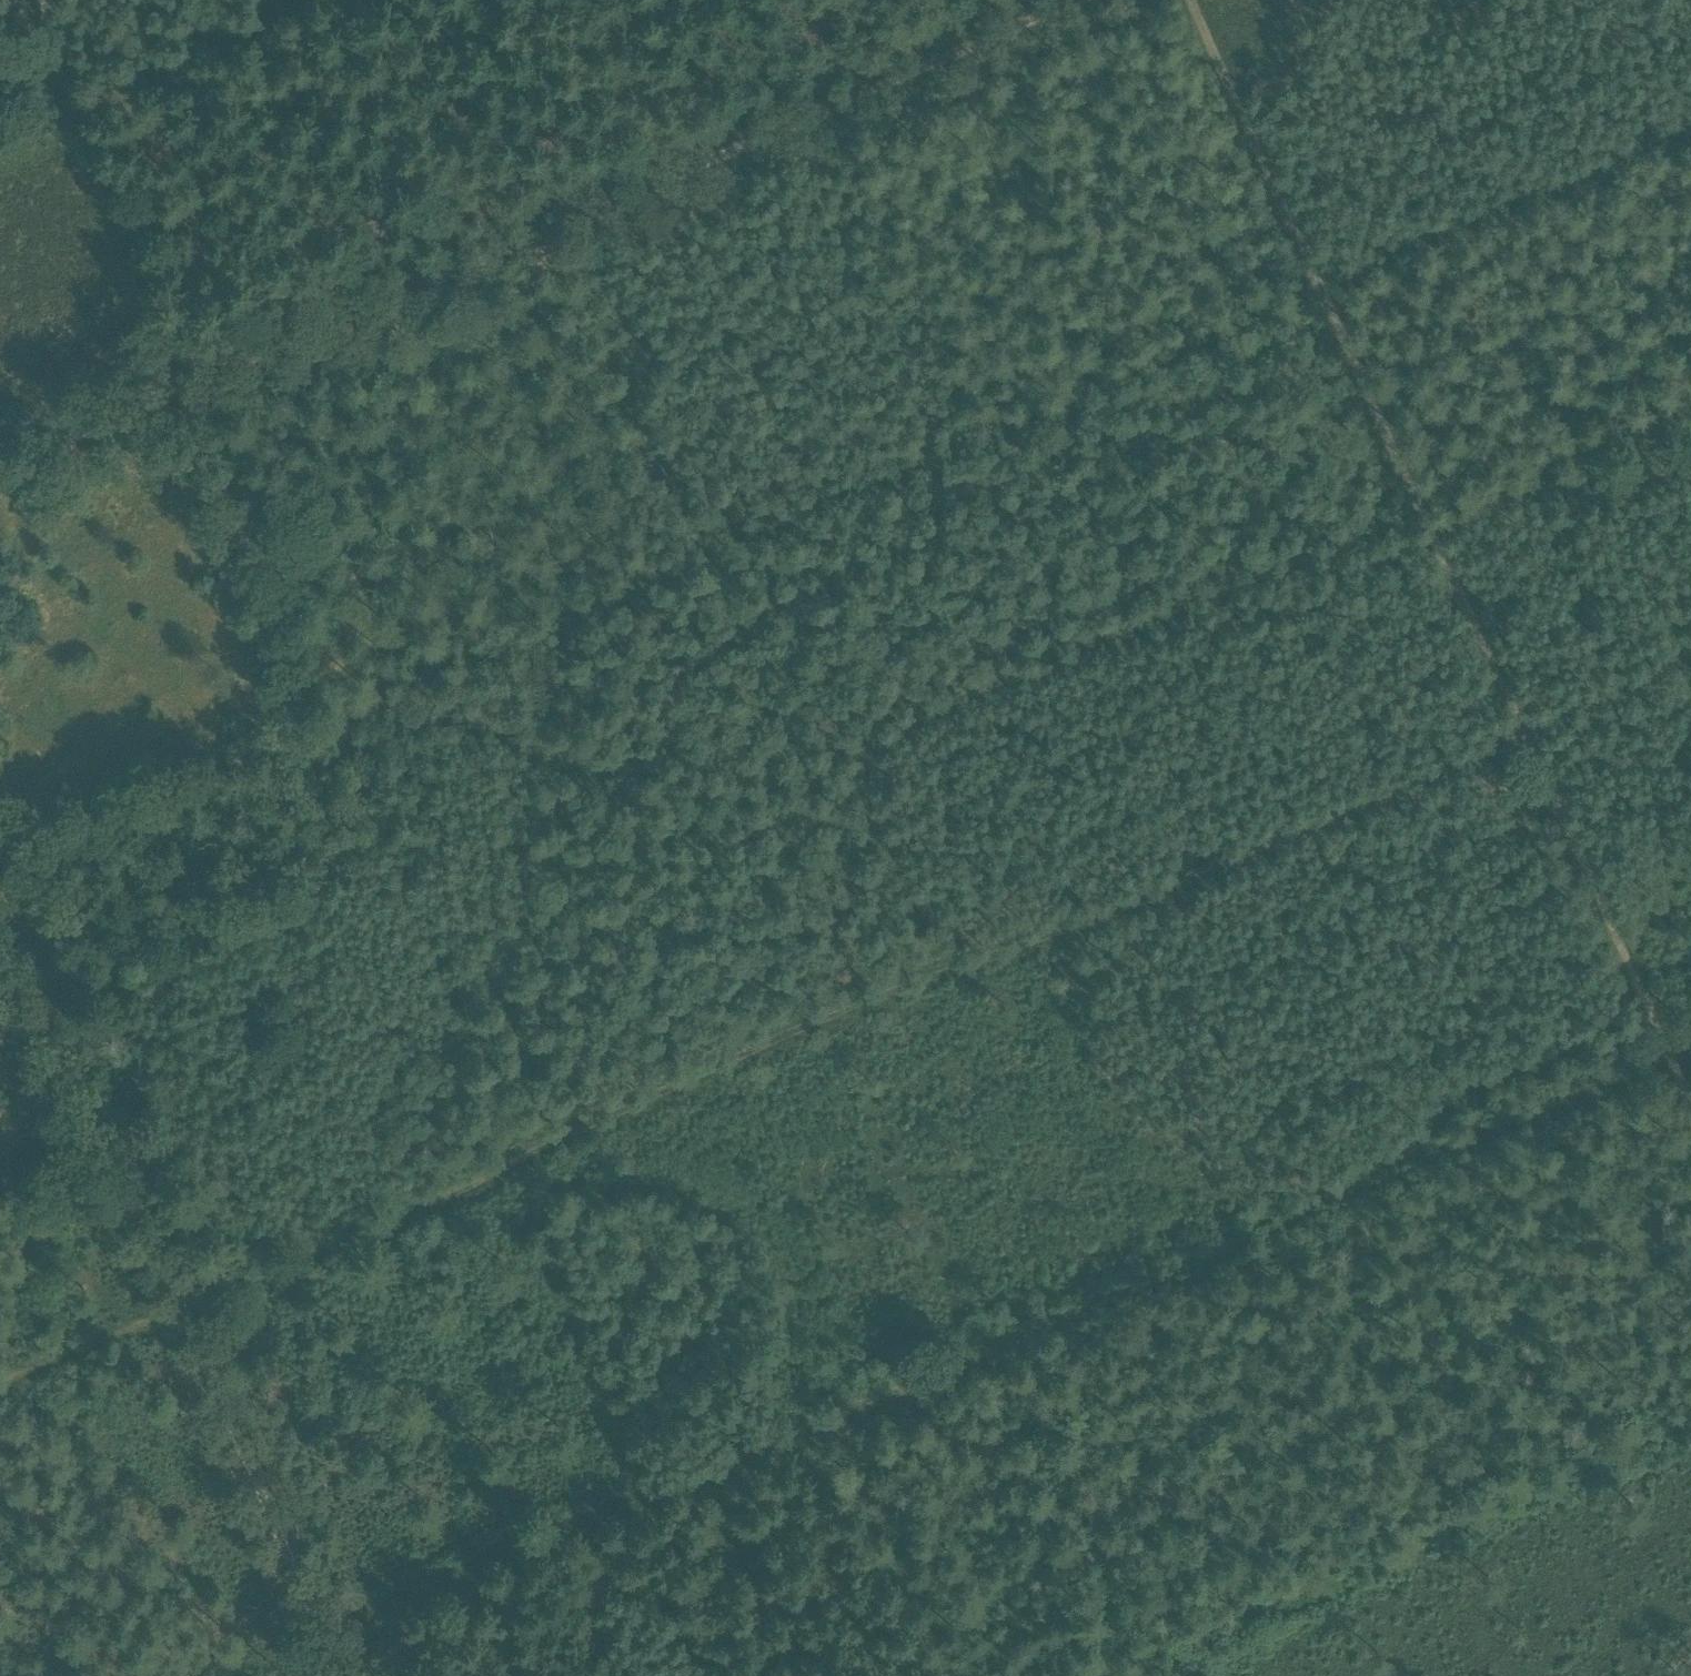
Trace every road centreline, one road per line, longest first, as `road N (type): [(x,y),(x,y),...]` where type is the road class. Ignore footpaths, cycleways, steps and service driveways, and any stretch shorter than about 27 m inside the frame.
road 1 (track): [(0,1391),(1690,650)]
road 2 (track): [(1180,0),(1690,1115)]
road 3 (track): [(0,465),(1055,0)]
road 4 (track): [(347,1675),(0,885)]

